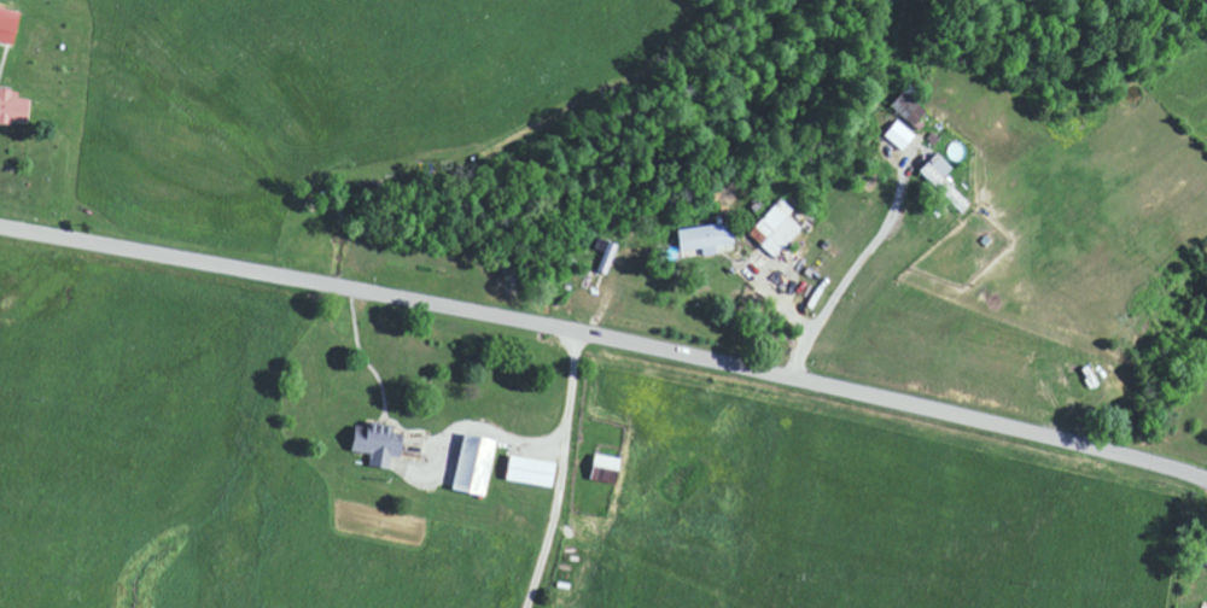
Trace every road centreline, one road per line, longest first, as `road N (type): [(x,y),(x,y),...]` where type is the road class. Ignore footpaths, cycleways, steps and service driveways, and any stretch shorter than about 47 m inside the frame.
road 1 (secondary): [(1206,485),(740,369),(0,229)]

